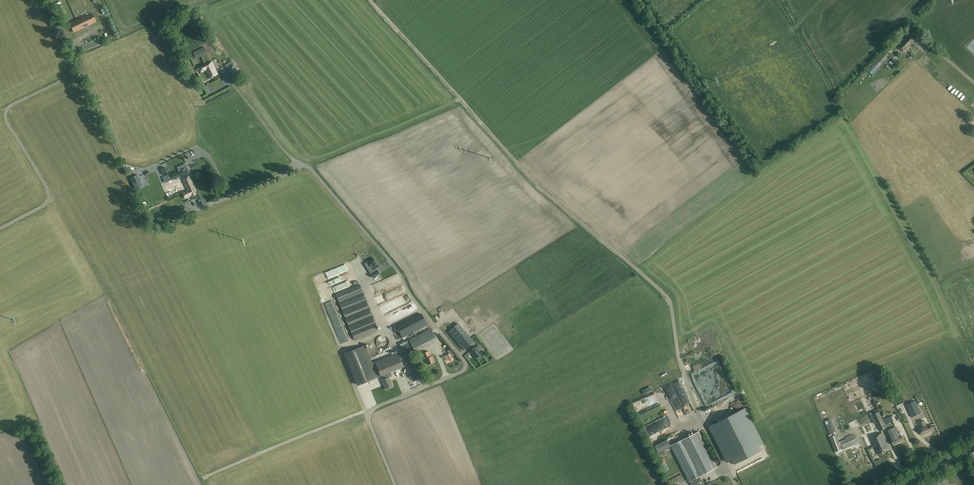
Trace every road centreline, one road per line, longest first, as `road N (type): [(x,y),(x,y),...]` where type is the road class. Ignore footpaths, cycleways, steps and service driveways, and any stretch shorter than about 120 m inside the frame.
road 1 (track): [(728,472),(679,359),(669,299),(545,192),(369,0)]

